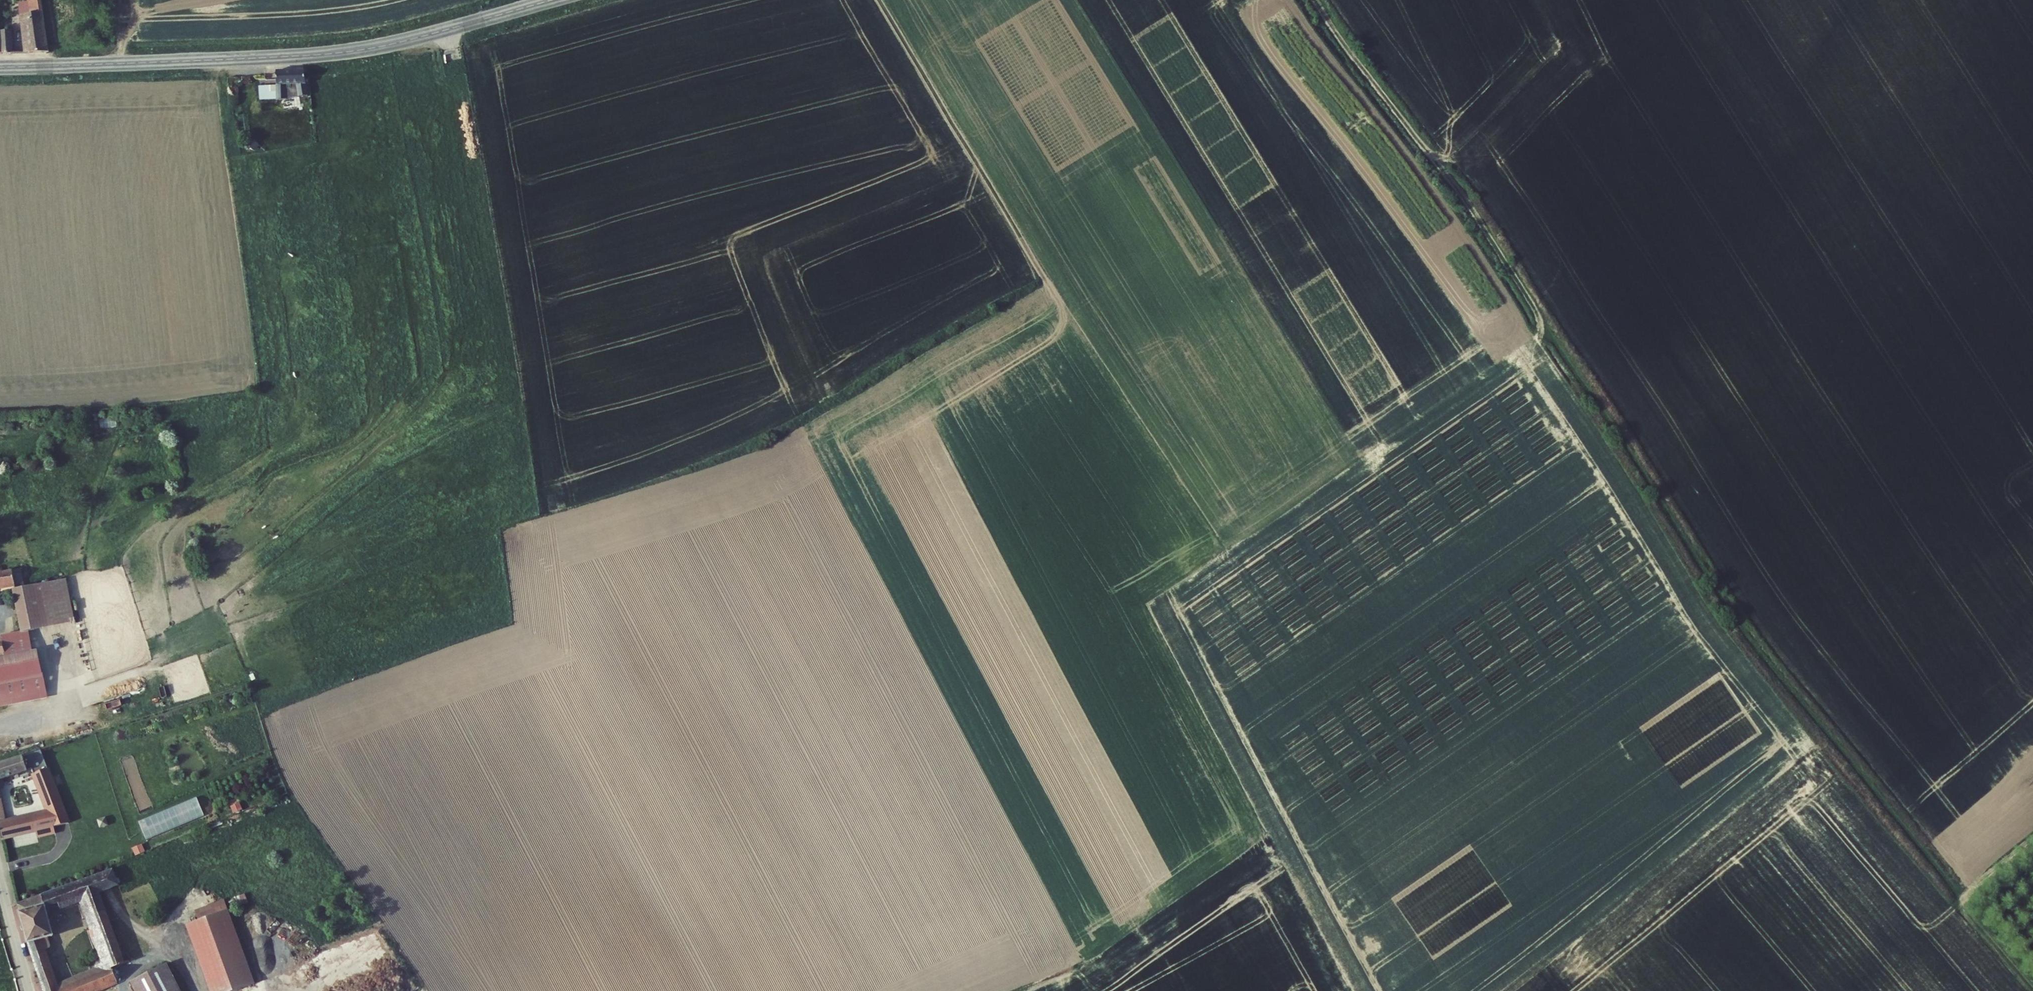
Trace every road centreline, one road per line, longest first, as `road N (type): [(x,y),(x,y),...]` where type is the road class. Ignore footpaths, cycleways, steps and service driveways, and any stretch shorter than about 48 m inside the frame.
road 1 (secondary): [(0,67),(353,51),(551,0)]

